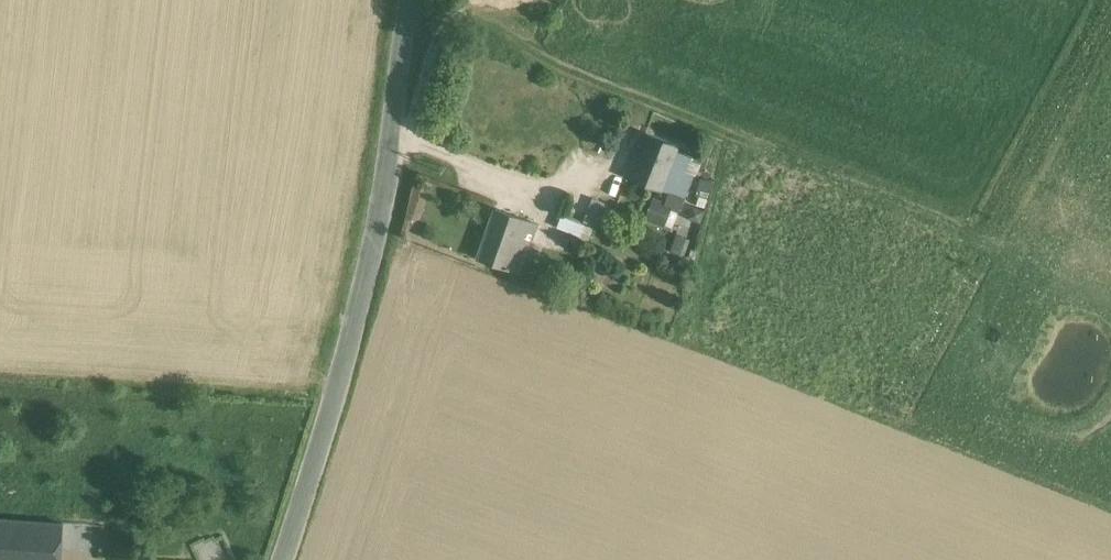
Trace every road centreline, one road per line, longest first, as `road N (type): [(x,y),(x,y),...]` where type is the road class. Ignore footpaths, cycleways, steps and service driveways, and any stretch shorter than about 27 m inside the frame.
road 1 (tertiary): [(284,559),(378,247),(412,0)]

